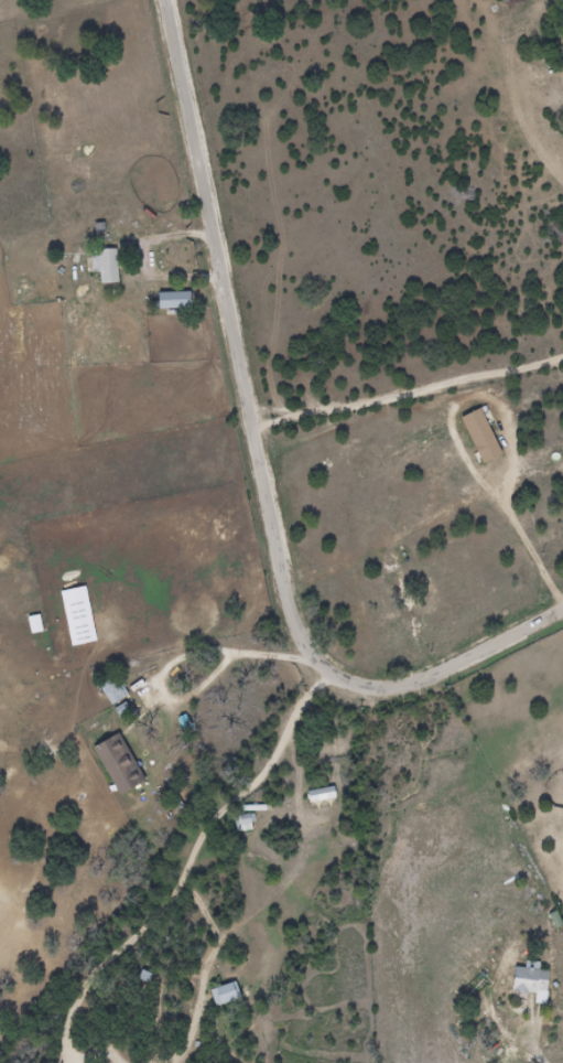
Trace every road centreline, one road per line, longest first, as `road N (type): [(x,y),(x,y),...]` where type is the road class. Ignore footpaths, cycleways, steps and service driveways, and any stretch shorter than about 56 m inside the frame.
road 1 (residential): [(562,610),(464,668),(402,692),(353,689),(307,632),(290,586),(171,0)]
road 2 (residential): [(256,423),(562,363)]

